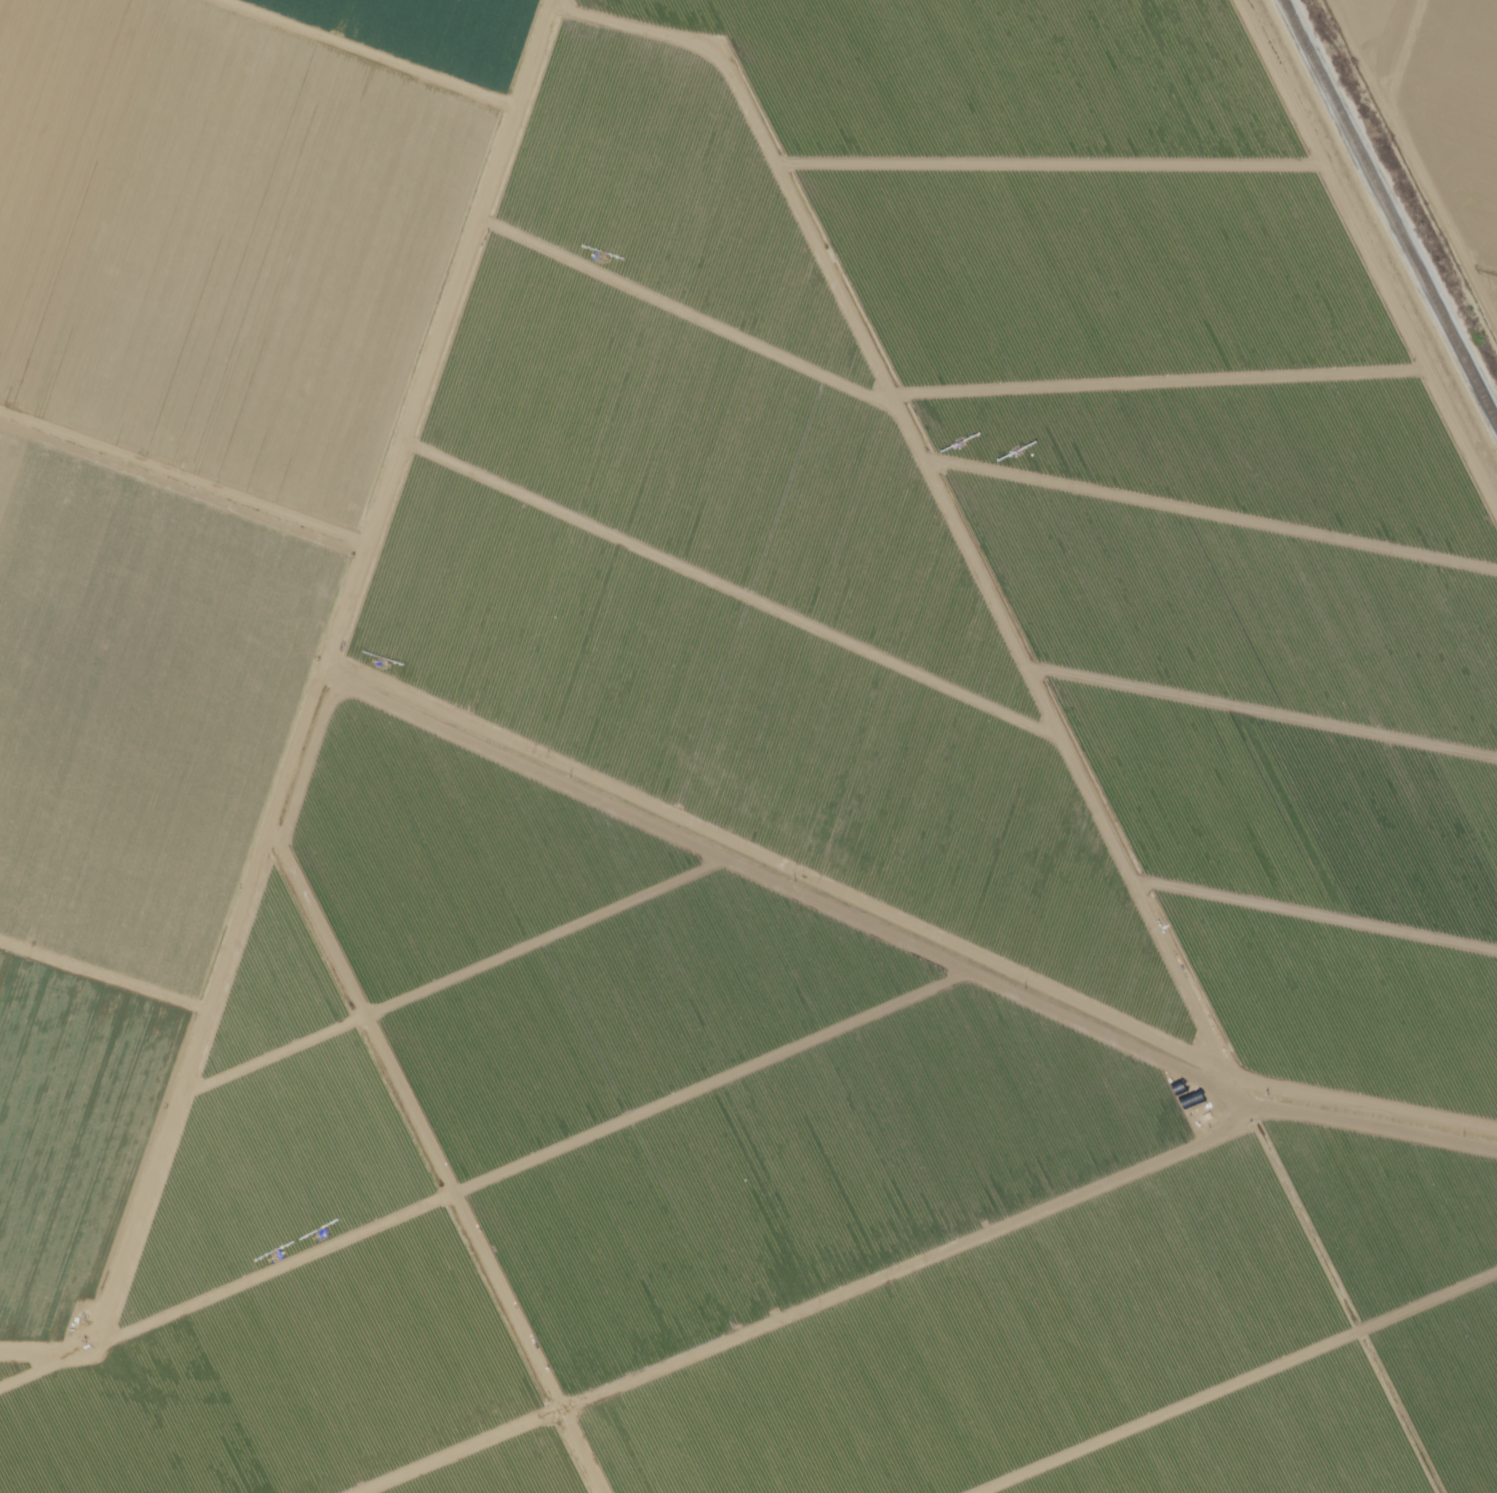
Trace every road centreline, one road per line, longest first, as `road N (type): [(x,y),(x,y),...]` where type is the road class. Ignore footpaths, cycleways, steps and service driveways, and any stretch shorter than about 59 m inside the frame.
road 1 (track): [(1496,1140),(1228,1088)]

